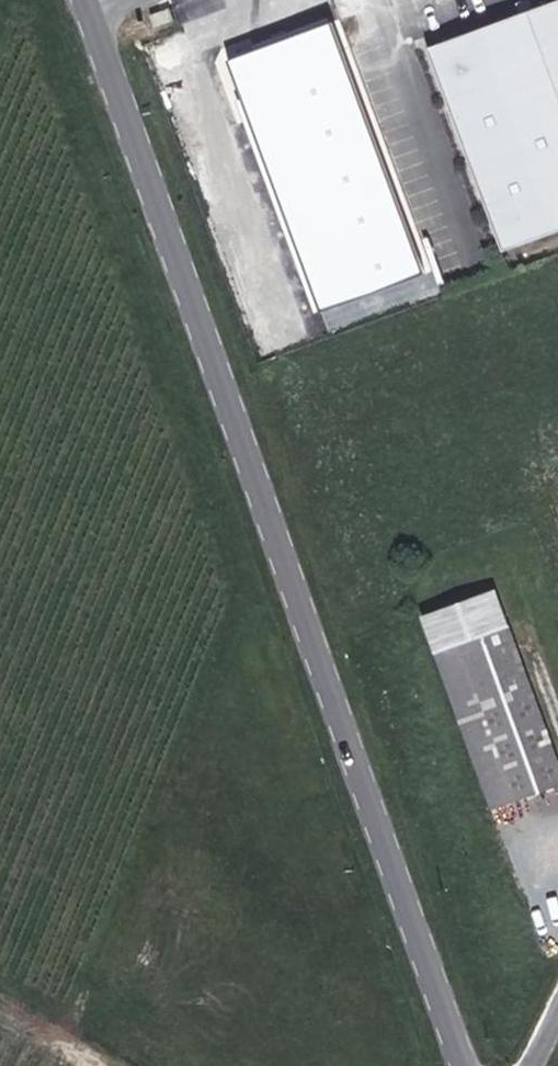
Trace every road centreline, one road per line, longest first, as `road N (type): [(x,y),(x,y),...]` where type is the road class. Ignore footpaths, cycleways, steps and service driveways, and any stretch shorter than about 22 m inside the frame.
road 1 (tertiary): [(466,1065),(87,0)]

